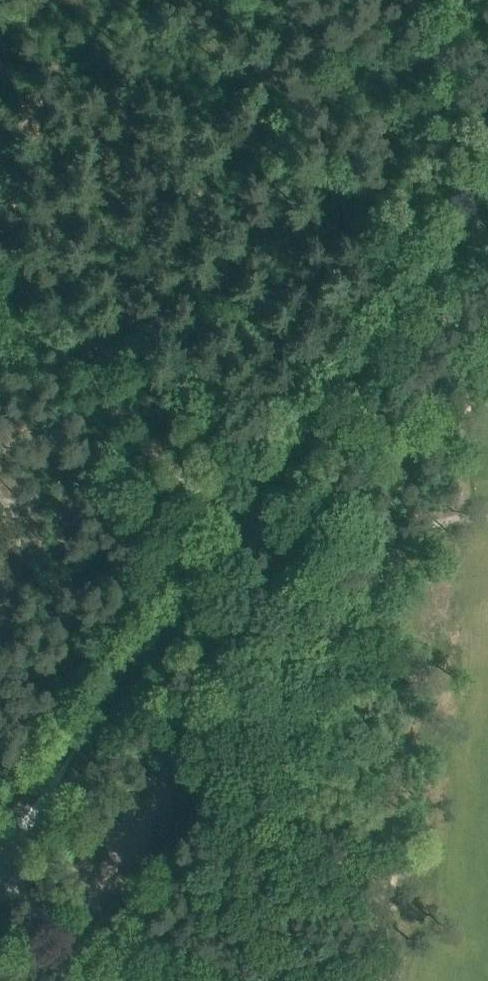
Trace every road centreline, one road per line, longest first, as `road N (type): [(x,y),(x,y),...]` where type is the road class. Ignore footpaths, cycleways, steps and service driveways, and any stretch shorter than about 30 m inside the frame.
road 1 (secondary): [(0,861),(487,202)]
road 2 (track): [(0,298),(244,530)]
road 3 (track): [(105,980),(0,881)]

